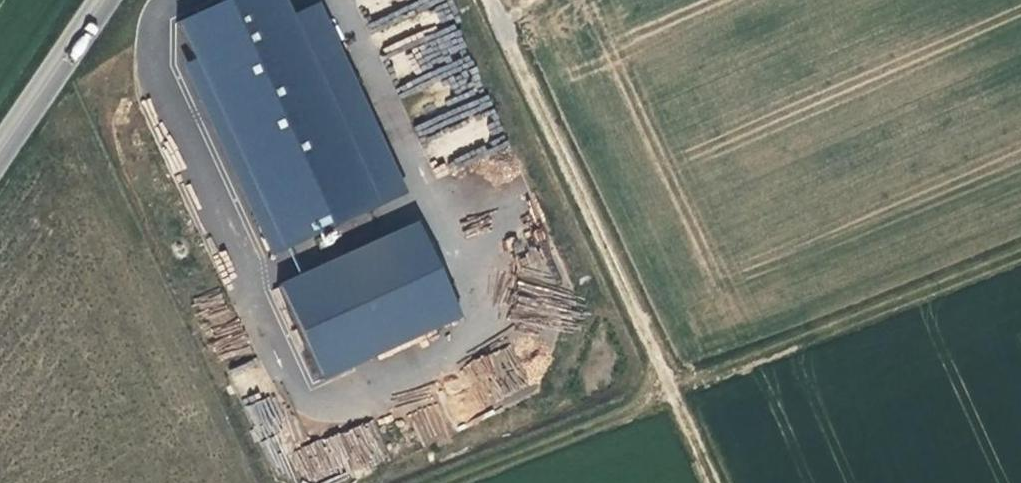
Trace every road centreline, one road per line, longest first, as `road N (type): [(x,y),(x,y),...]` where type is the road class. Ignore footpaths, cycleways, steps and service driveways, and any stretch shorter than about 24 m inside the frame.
road 1 (track): [(443,482),(1020,253)]
road 2 (track): [(710,482),(492,0)]
road 3 (tertiary): [(104,0),(0,152)]

